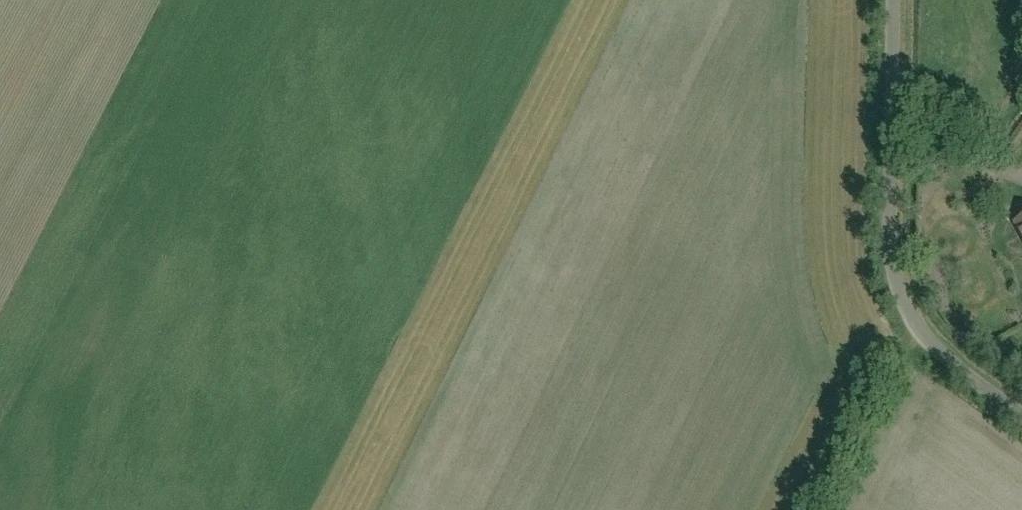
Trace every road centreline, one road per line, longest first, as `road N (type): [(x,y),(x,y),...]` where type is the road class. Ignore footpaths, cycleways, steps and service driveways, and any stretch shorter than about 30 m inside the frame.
road 1 (unclassified): [(1021,408),(942,352),(900,287),(891,140),(894,0)]

